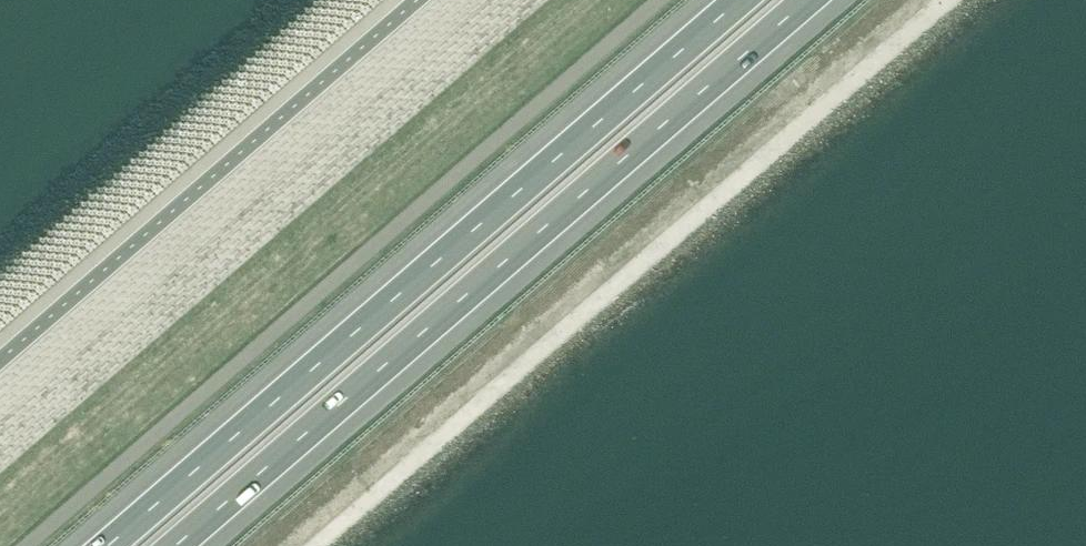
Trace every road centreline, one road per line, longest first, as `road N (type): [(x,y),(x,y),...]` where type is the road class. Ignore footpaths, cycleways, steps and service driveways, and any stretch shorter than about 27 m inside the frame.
road 1 (motorway): [(175,545),(808,0)]
road 2 (motorway): [(740,0),(108,545)]

